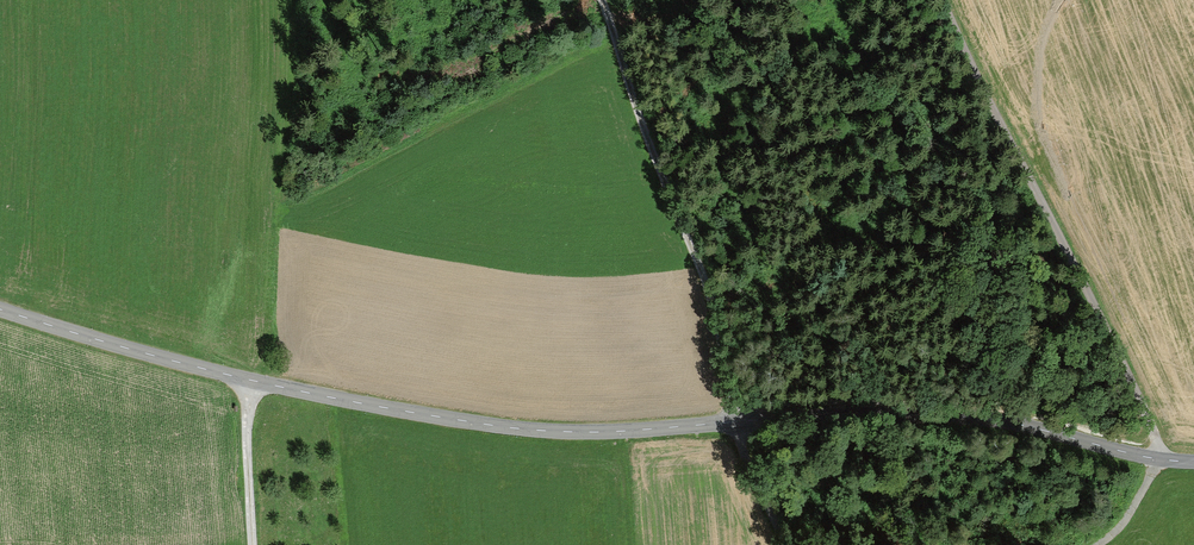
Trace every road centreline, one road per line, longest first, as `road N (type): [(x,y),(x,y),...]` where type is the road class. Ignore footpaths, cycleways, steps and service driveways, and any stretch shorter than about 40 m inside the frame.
road 1 (tertiary): [(0,309),(231,377),(495,427),(568,432),(790,415),(997,419),(1193,459)]
road 2 (track): [(597,0),(704,286),(741,447),(789,544)]
road 3 (track): [(943,0),(1163,459)]
road 4 (track): [(245,380),(251,544)]

